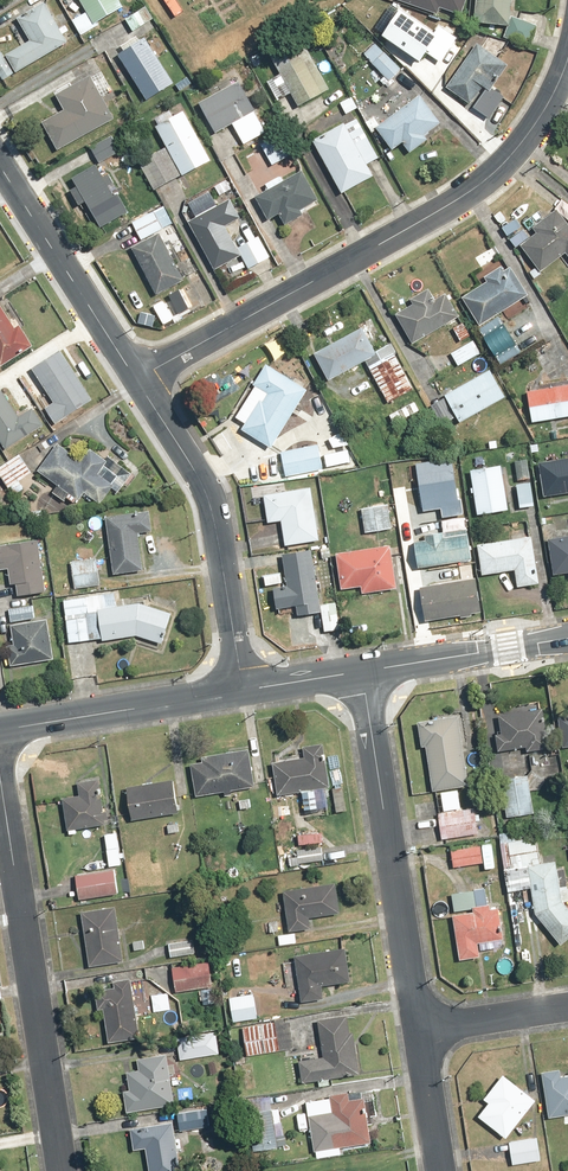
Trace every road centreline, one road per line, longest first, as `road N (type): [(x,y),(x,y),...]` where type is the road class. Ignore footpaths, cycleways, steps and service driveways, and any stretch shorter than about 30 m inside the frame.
road 1 (residential): [(137,380),(468,195),(555,93),(567,50)]
road 2 (residential): [(0,780),(62,1170)]
road 3 (residential): [(361,673),(418,1027)]
road 4 (residential): [(137,380),(207,496),(244,690)]
road 5 (residential): [(0,167),(137,380)]
road 6 (tertiary): [(0,732),(244,690)]
road 7 (tertiary): [(361,673),(567,640)]
road 8 (residential): [(418,1027),(567,1003)]
road 9 (residential): [(418,1027),(441,1170)]

